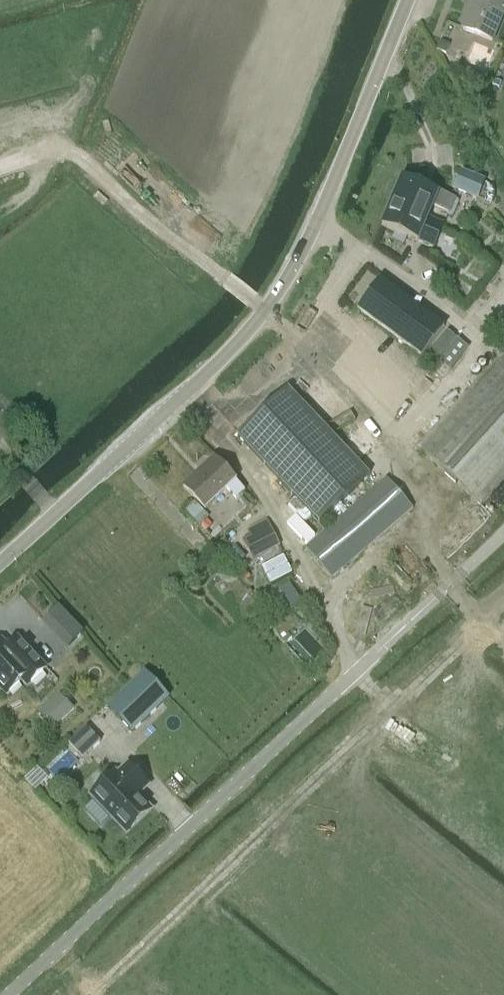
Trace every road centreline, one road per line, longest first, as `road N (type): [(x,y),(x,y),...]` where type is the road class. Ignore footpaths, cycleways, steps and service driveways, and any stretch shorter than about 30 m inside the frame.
road 1 (tertiary): [(0,564),(178,400),(287,277),(406,0)]
road 2 (unclassified): [(9,994),(358,670)]

